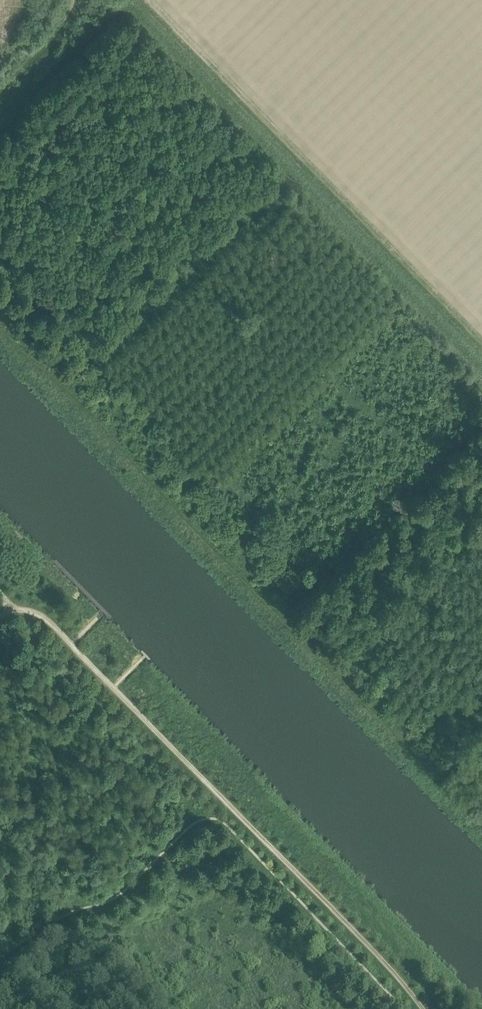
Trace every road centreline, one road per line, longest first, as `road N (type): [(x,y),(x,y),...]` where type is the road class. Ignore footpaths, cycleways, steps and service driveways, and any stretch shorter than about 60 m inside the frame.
road 1 (track): [(0,328),(481,833)]
road 2 (track): [(424,1008),(49,620),(19,609)]

